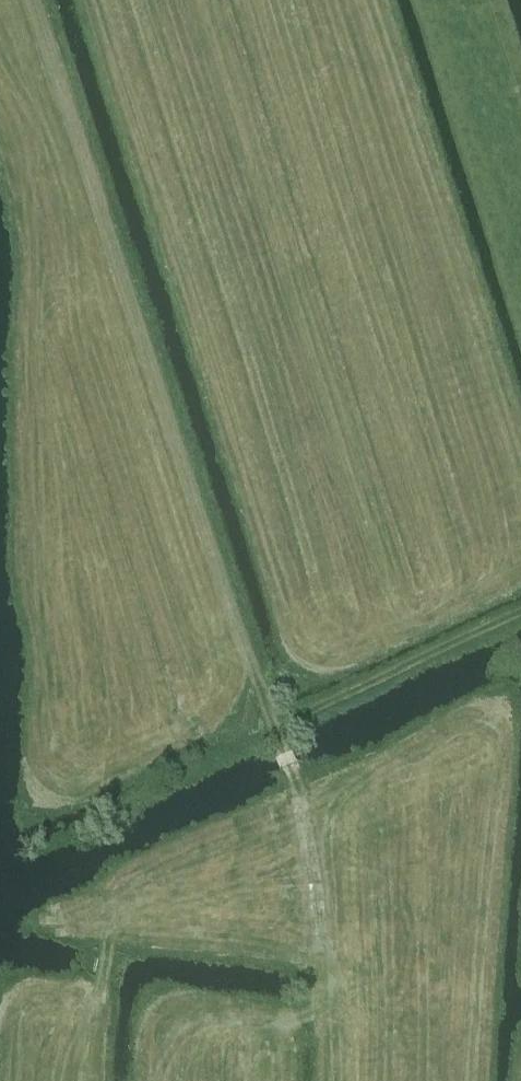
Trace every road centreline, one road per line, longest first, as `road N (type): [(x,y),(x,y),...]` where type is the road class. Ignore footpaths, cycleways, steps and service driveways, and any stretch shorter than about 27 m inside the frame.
road 1 (track): [(279,734),(44,0)]
road 2 (track): [(279,734),(520,615)]

